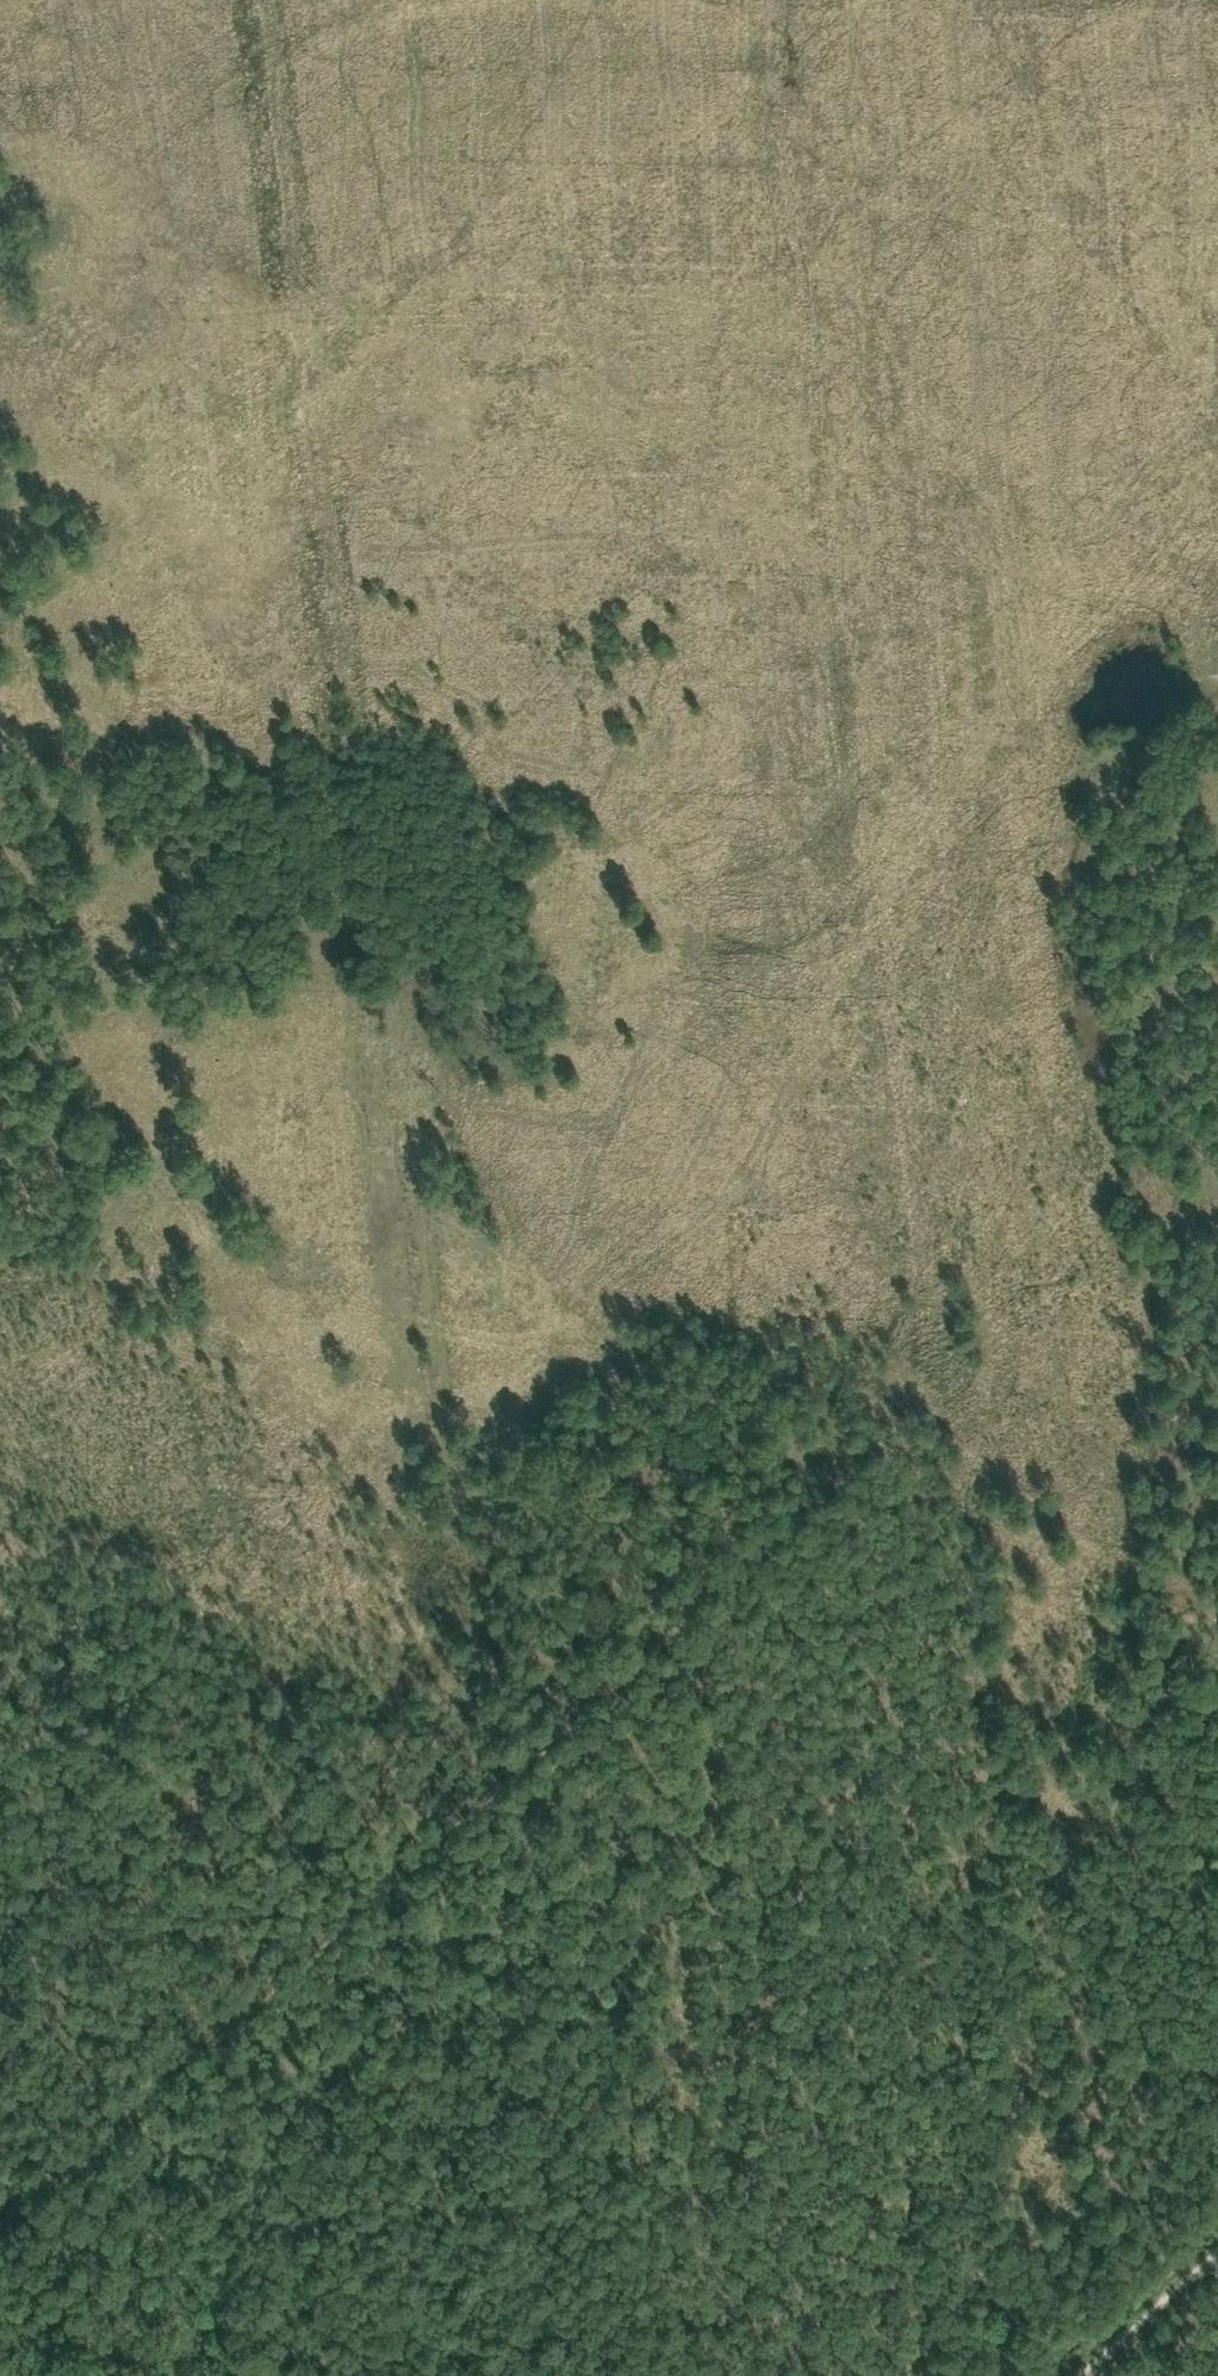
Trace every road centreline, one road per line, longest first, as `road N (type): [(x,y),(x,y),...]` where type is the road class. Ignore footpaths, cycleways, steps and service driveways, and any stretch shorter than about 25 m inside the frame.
road 1 (track): [(1217,2236),(1070,2375)]

